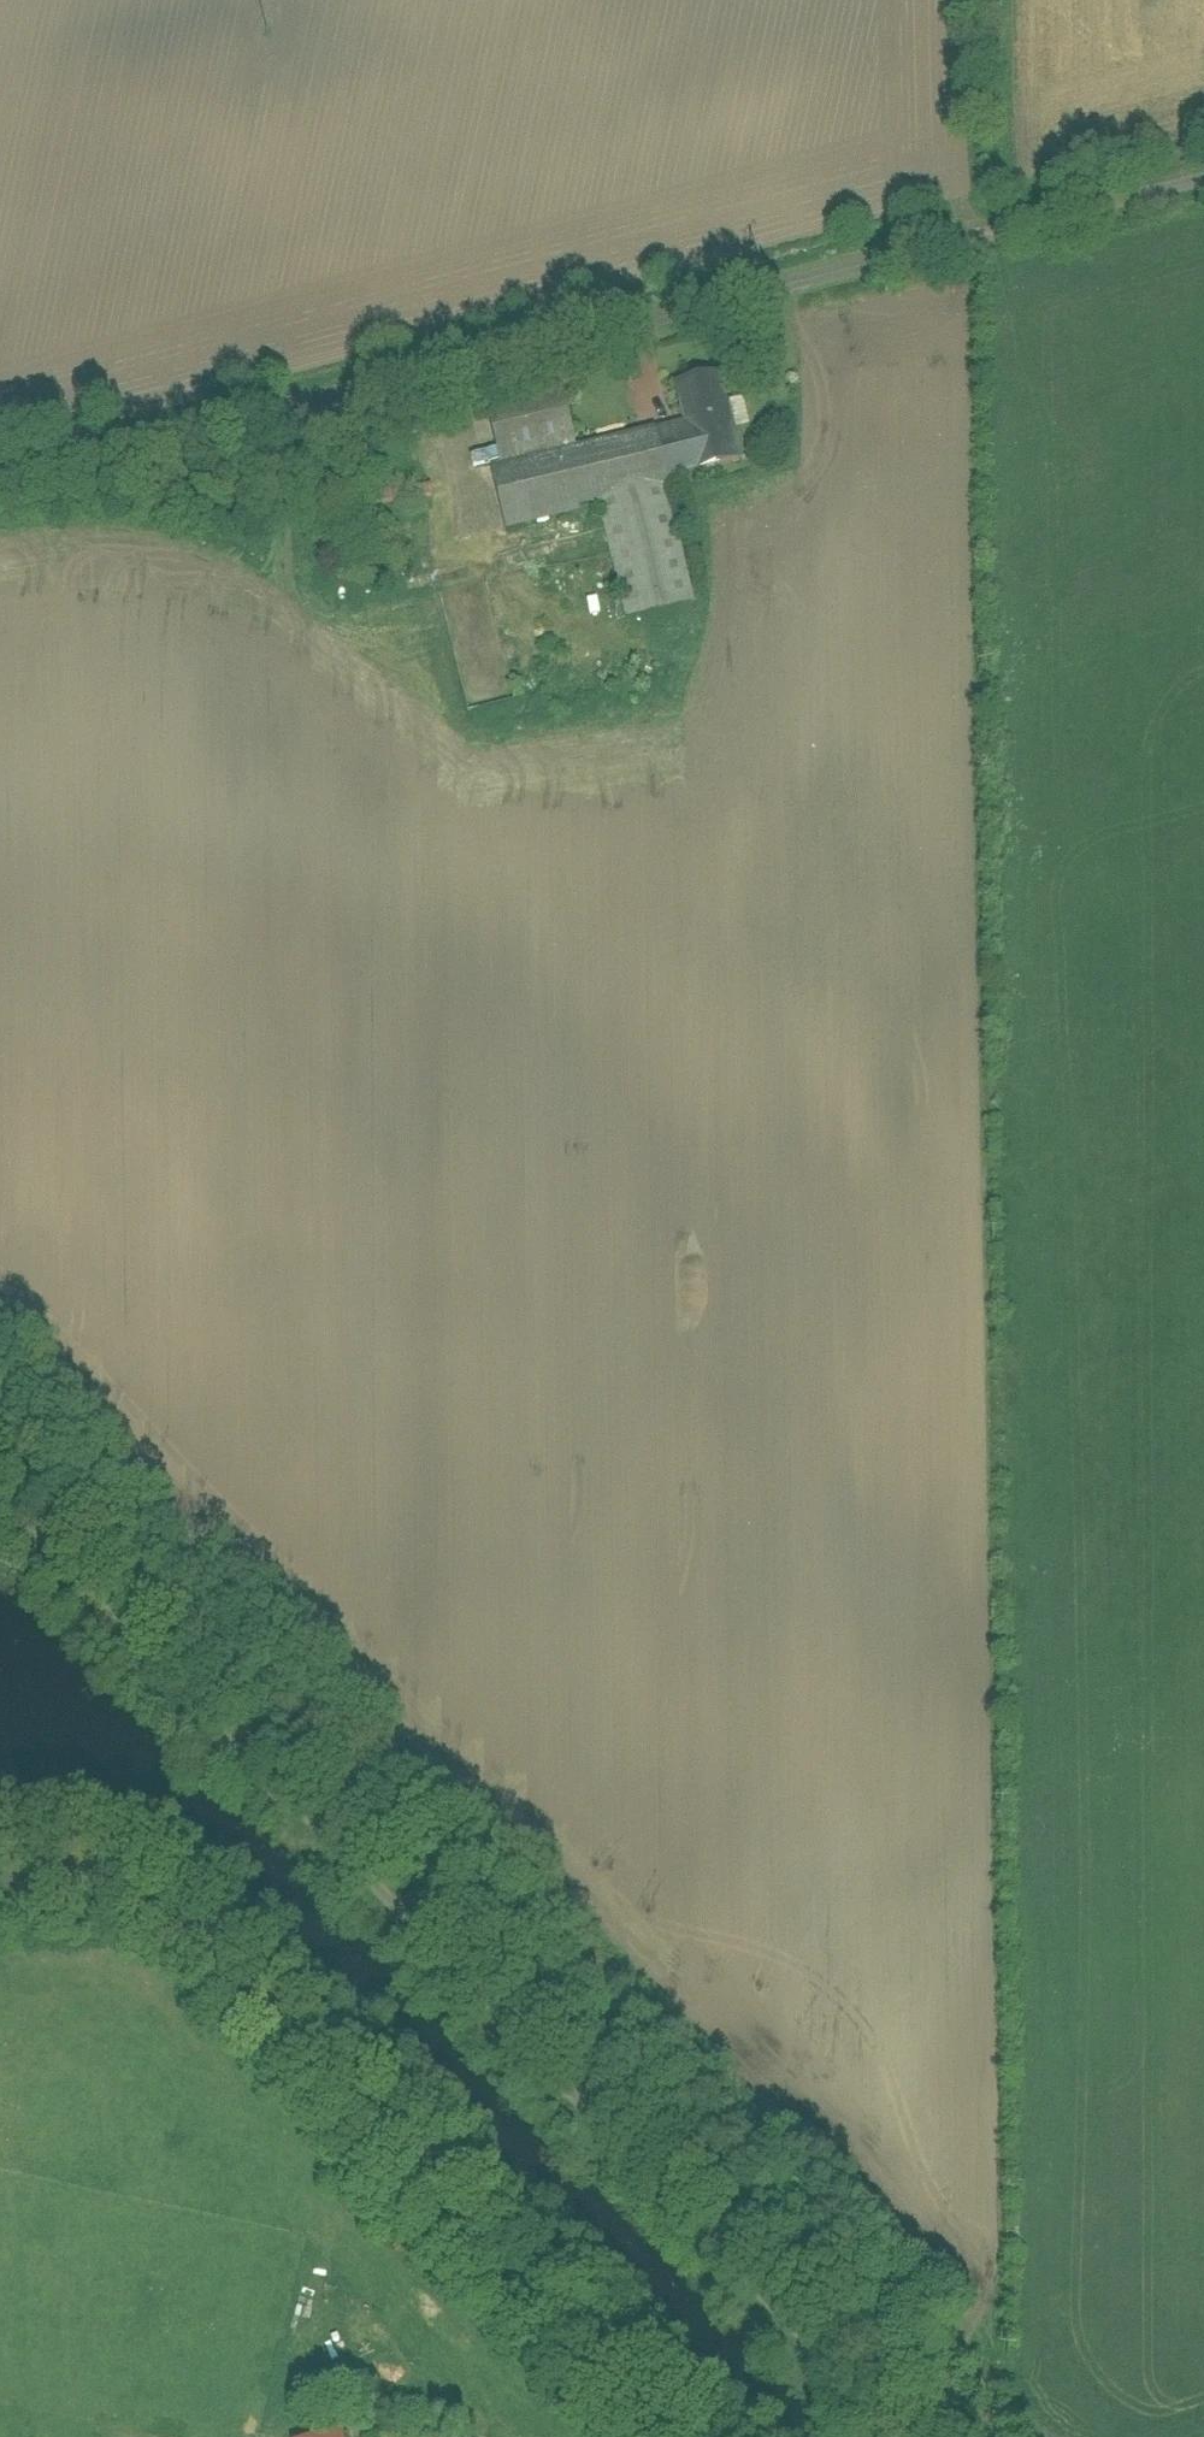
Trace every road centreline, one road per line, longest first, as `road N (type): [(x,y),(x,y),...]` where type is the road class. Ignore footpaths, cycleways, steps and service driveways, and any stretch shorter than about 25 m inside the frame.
road 1 (unclassified): [(0,1495),(902,2436)]
road 2 (unclassified): [(0,492),(1203,181)]
road 3 (track): [(663,2436),(135,1888),(0,1854)]

